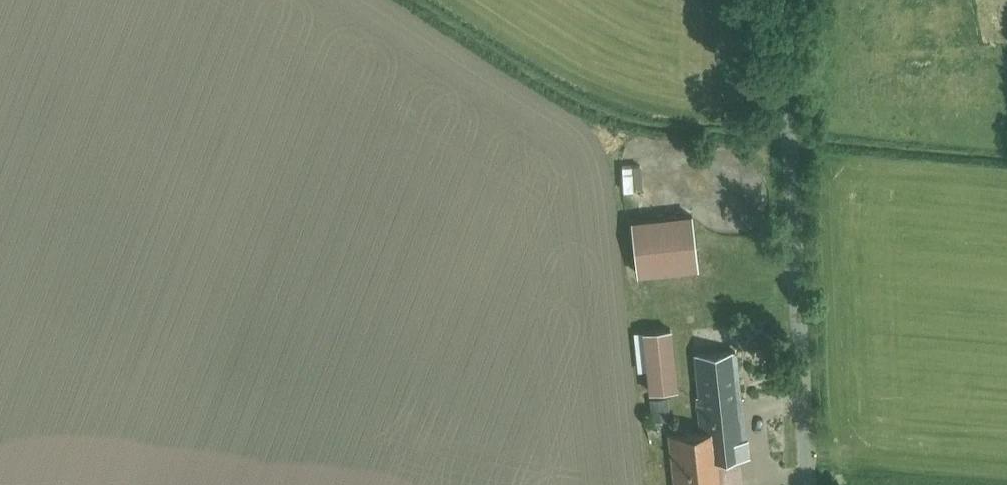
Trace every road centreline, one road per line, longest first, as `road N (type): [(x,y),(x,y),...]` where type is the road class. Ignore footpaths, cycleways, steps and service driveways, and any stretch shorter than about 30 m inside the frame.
road 1 (unclassified): [(808,484),(781,0)]

